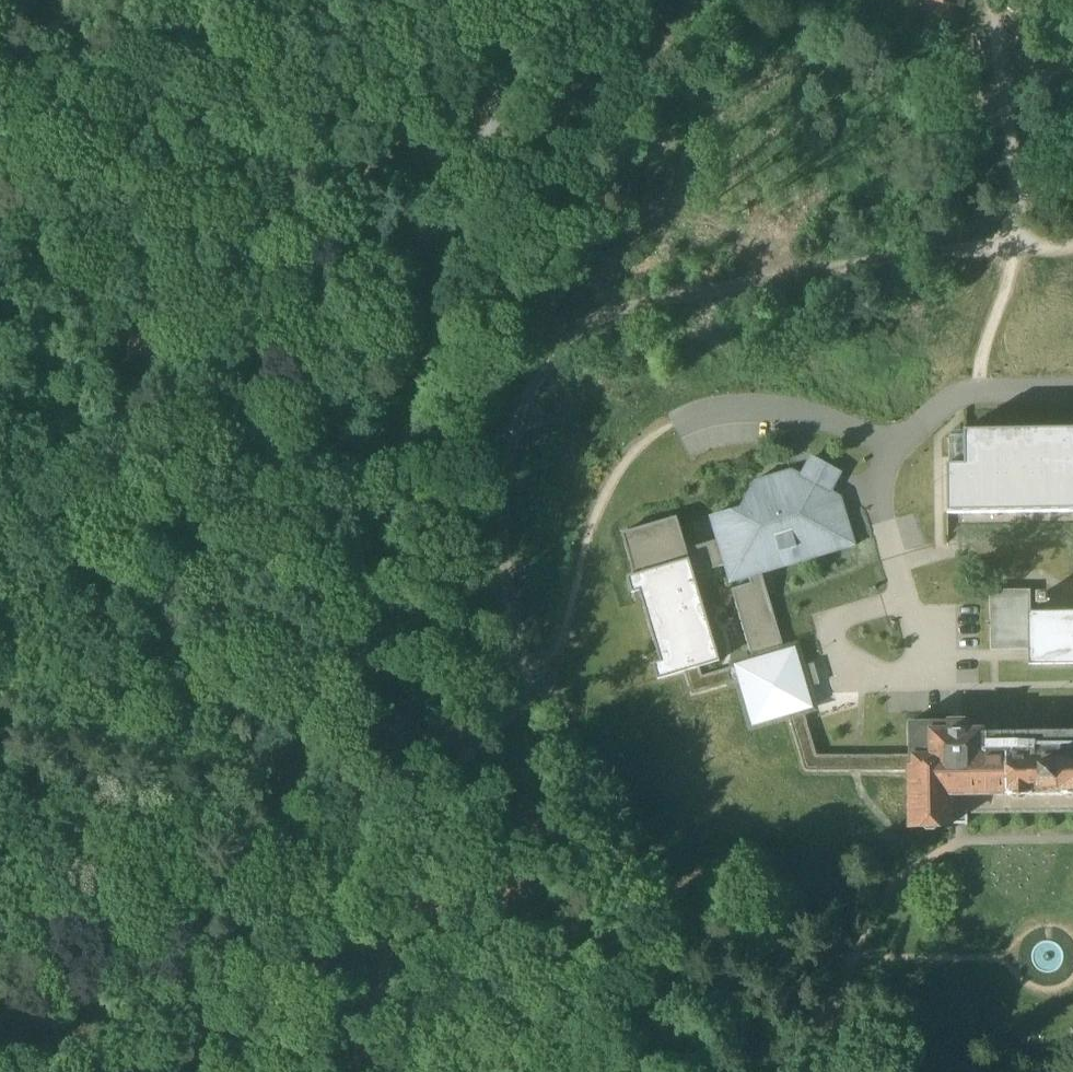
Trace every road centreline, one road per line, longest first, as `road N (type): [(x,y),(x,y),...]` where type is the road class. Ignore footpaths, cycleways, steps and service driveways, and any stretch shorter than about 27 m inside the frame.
road 1 (track): [(1016,243),(912,255),(649,309),(592,327),(564,352),(526,409),(506,490),(509,553),(536,692)]
road 2 (track): [(371,557),(533,0)]
road 3 (track): [(195,1071),(310,797),(371,557)]
road 4 (track): [(973,395),(1016,243),(998,0)]
road 5 (track): [(391,481),(0,399)]
road 6 (track): [(310,797),(0,741)]
road 7 (track): [(371,557),(471,590),(536,692)]

